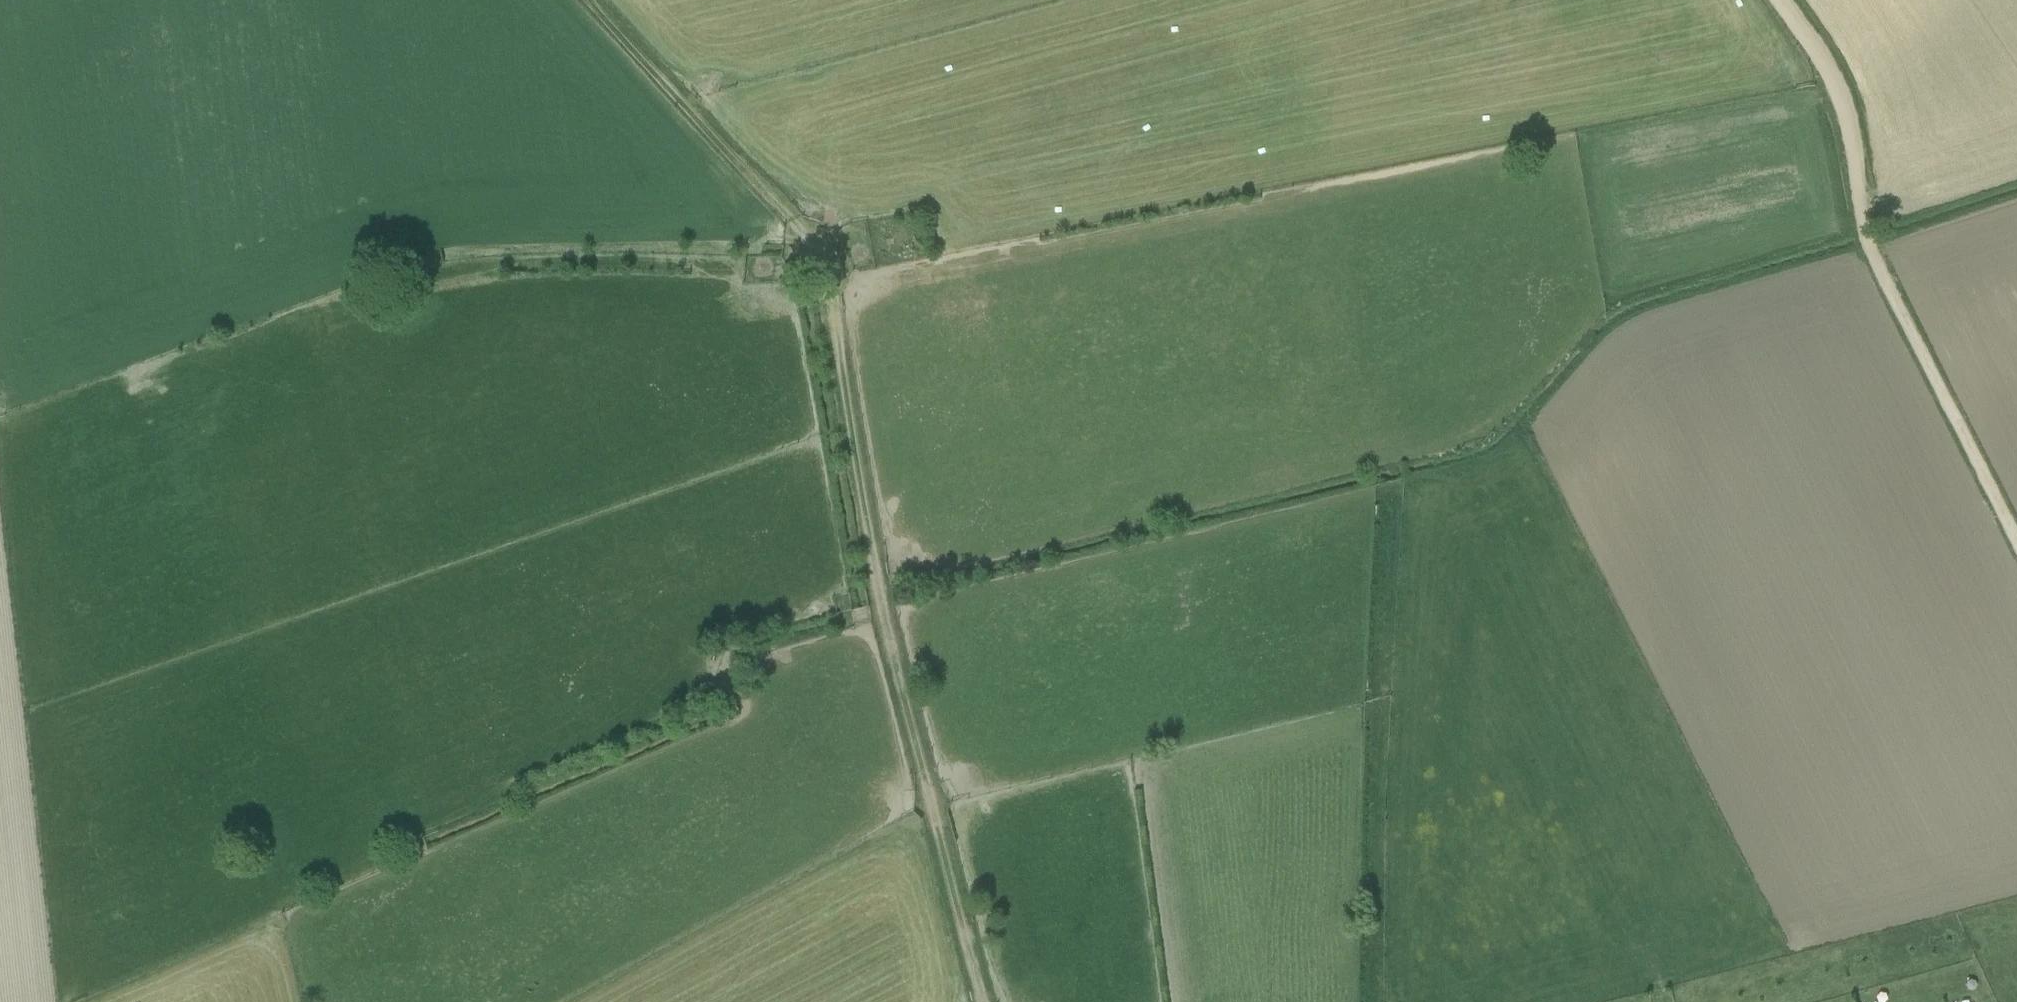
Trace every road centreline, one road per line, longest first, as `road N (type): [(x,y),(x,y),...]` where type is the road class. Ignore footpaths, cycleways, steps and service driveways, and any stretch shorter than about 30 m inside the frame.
road 1 (track): [(1780,0),(1846,103),(1873,254),(2016,542)]

